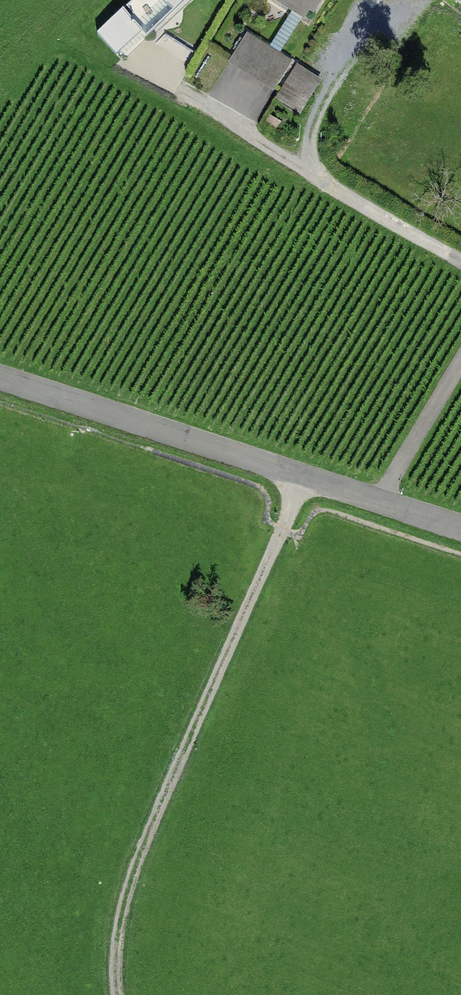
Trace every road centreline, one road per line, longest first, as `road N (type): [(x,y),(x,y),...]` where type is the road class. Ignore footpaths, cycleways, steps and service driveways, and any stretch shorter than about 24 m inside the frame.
road 1 (track): [(120,994),(118,953),(133,888),(305,482)]
road 2 (residential): [(0,381),(381,504)]
road 3 (residential): [(460,261),(175,90)]
road 4 (residential): [(381,504),(460,366)]

